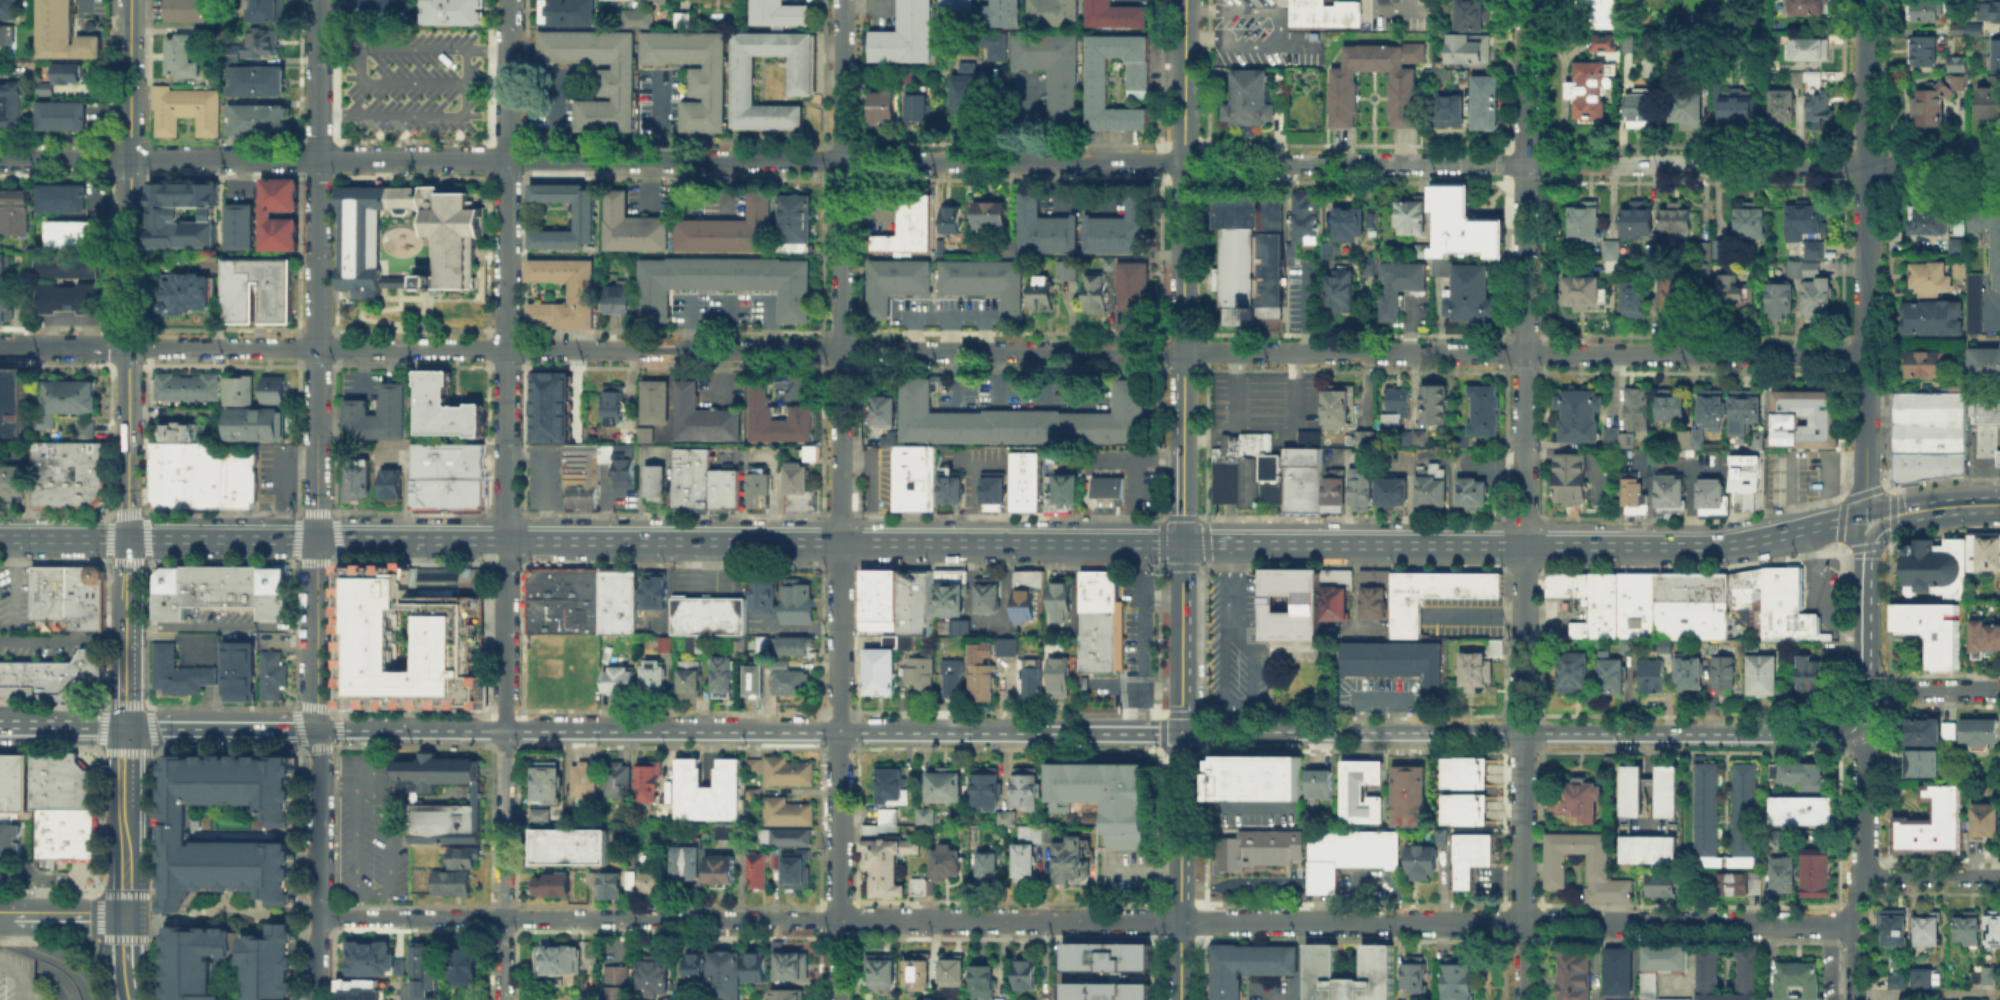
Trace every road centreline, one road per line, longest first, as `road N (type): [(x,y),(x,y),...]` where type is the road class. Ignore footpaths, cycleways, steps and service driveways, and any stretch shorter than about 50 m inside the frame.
road 1 (residential): [(0,344),(1866,352)]
road 2 (residential): [(318,917),(1855,925)]
road 3 (residential): [(0,156),(1526,165)]
road 4 (primary): [(1182,544),(127,539)]
road 5 (residential): [(839,999),(843,0)]
road 6 (residential): [(507,999),(511,0)]
road 7 (residential): [(1524,999),(1527,0)]
road 8 (primary): [(318,727),(1036,729)]
road 9 (primary): [(1182,731),(1864,734)]
road 10 (tertiary): [(1182,544),(1185,0)]
road 11 (residential): [(317,0),(318,540)]
road 12 (tertiary): [(127,539),(130,0)]
road 13 (tertiary): [(1860,515),(1868,0)]
road 14 (residential): [(1526,165),(1999,165)]
road 15 (primary): [(1524,546),(1182,544)]
road 16 (primary): [(1860,515),(1717,544),(1524,546)]
road 17 (secondary): [(1181,999),(1182,731)]
road 18 (primary): [(125,725),(318,727)]
road 19 (residential): [(318,727),(318,917)]
road 20 (secondary): [(1182,731),(1182,544)]
road 21 (residential): [(318,540),(318,727)]
road 22 (primary): [(1036,729),(1182,731)]
road 23 (residential): [(1858,877),(1864,734)]
road 24 (residential): [(1858,877),(1999,876)]
road 25 (primary): [(127,539),(0,538)]
road 26 (primary): [(0,724),(125,725)]
road 27 (tertiary): [(0,916),(123,917)]
road 28 (residential): [(1854,999),(1858,877)]

